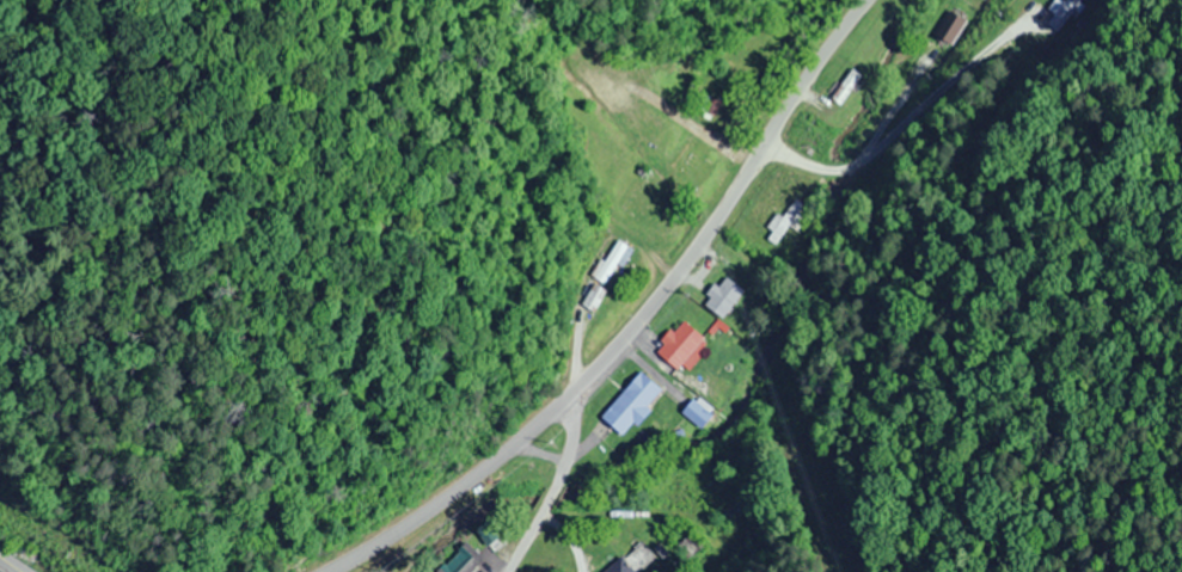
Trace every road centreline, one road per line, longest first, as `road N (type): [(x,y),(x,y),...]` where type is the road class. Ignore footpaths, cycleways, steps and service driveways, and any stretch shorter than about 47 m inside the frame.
road 1 (tertiary): [(323,571),(405,522),(513,438),(608,345),(674,266),(860,0)]
road 2 (residential): [(497,571),(552,474),(571,383)]

